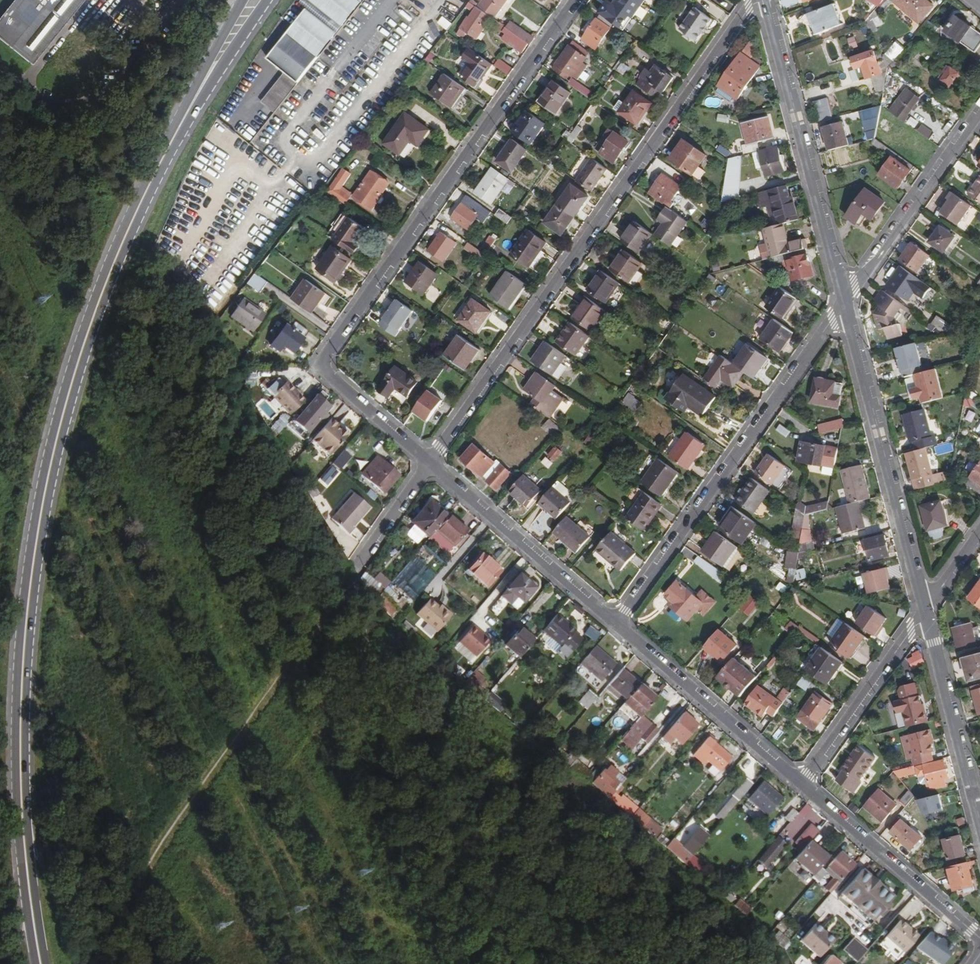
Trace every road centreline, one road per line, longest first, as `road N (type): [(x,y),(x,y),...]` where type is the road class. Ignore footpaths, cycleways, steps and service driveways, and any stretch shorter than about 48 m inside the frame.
road 1 (primary): [(41,963),(21,798),(21,707),(40,519),(103,292),(190,108)]
road 2 (residential): [(430,461),(759,0)]
road 3 (residential): [(574,0),(333,347),(328,371)]
road 4 (unclassified): [(617,623),(845,309)]
road 5 (residential): [(845,309),(765,0)]
road 6 (residential): [(924,618),(845,309)]
road 7 (residential): [(617,623),(430,461)]
road 8 (residential): [(802,784),(617,623)]
road 9 (unclassified): [(845,309),(979,113)]
road 10 (residential): [(979,938),(802,784)]
road 11 (residential): [(979,821),(924,618)]
road 12 (residential): [(802,784),(924,618)]
road 13 (residential): [(430,461),(328,371)]
road 14 (residential): [(354,571),(430,461)]
road 15 (primary): [(190,108),(267,0)]
road 16 (primary): [(245,0),(190,108)]

